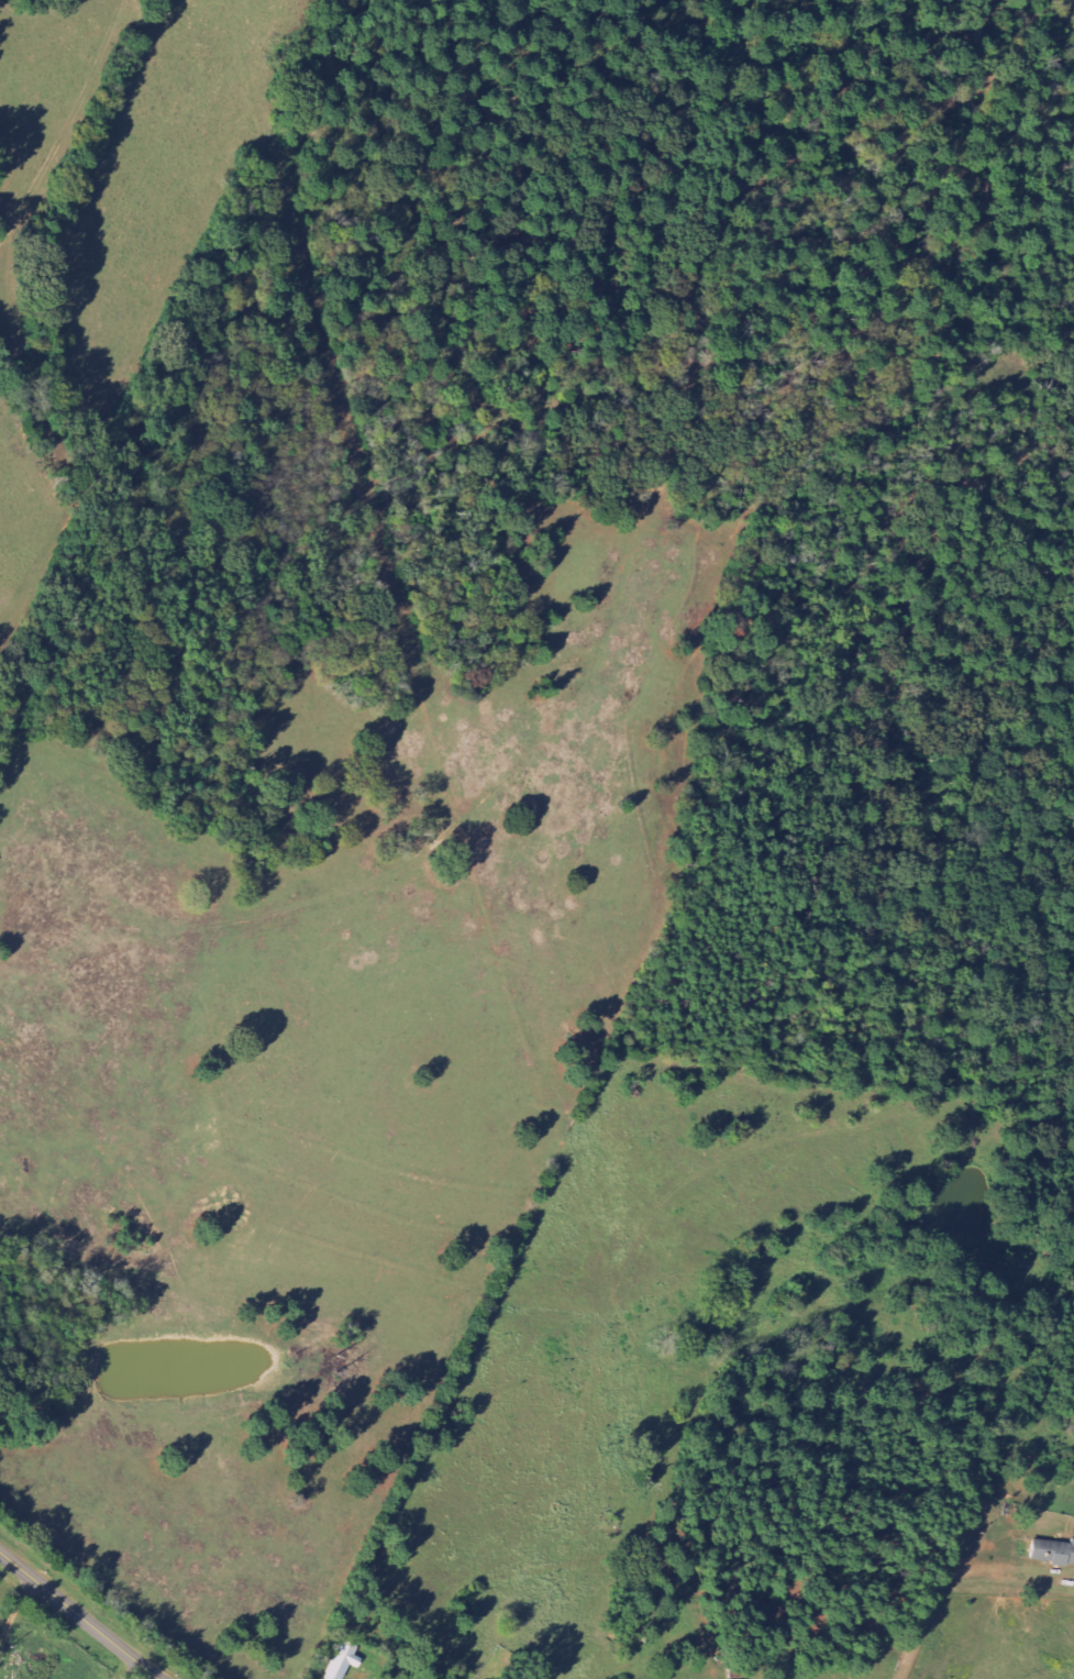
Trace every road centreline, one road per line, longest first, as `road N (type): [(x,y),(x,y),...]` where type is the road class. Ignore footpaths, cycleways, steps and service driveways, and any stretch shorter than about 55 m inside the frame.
road 1 (secondary): [(0,1553),(157,1678)]

